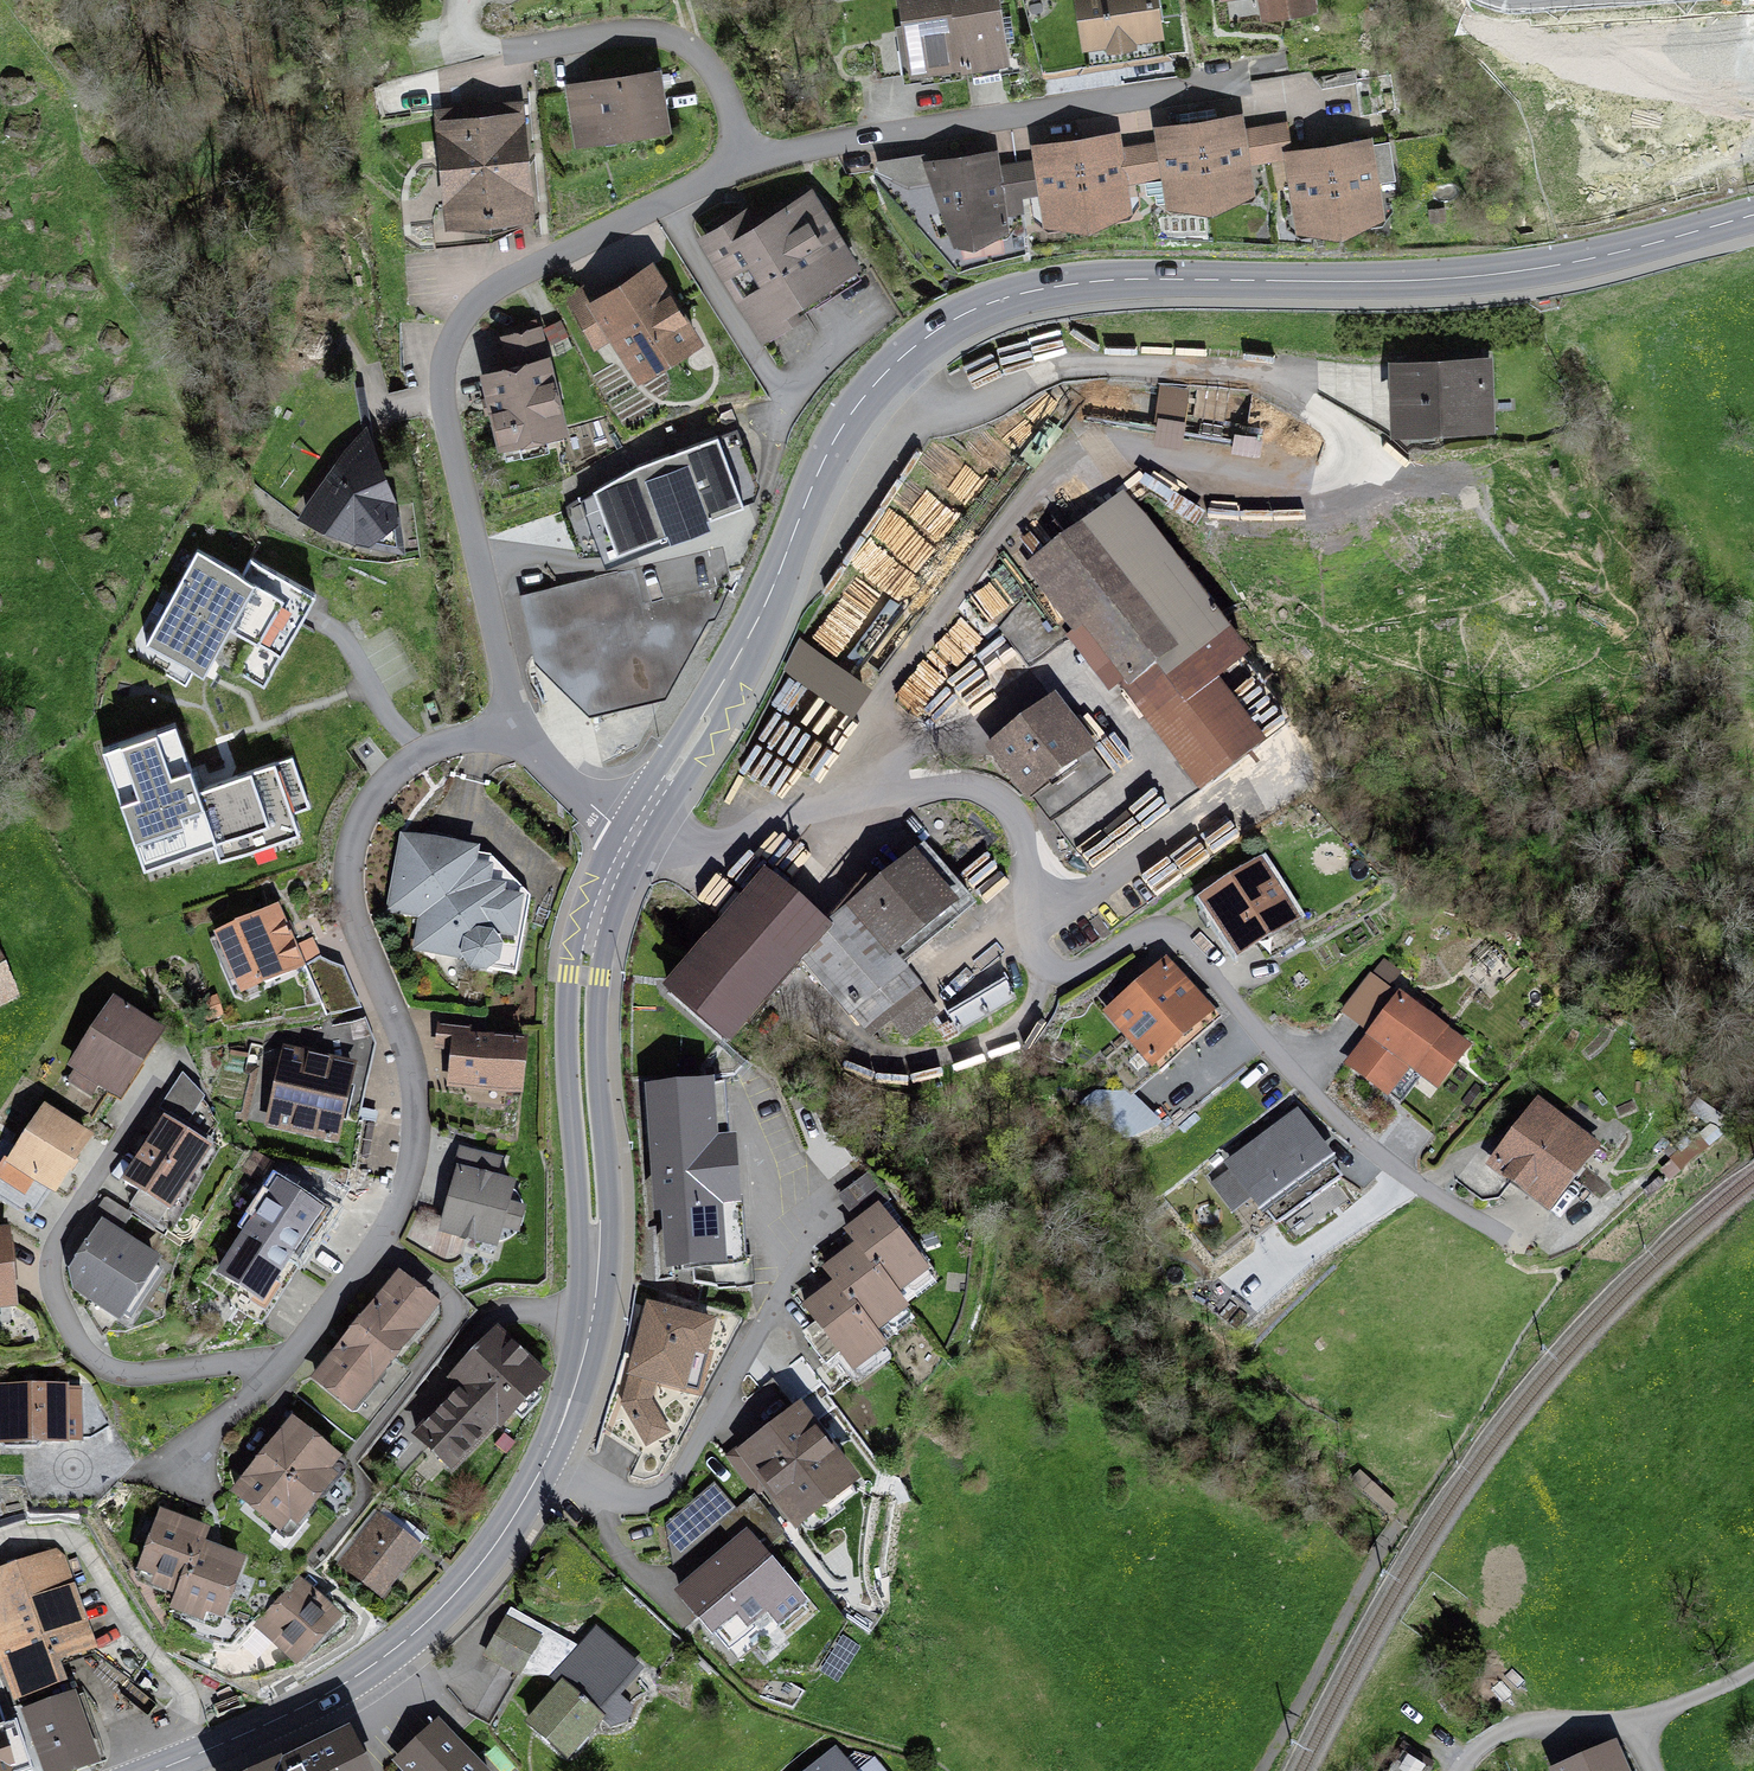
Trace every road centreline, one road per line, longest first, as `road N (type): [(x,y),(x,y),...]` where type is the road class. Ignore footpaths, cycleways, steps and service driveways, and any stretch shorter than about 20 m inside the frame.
road 1 (secondary): [(633,833),(721,690),(833,441),(866,393),(919,342),(969,310),(1101,282),(1484,278),(1594,259),(1753,215)]
road 2 (residential): [(1503,1237),(1378,1158),(1174,947),(1133,937),(1062,976),(1035,961),(1020,923),(1015,828),(984,796),(948,788),(693,849),(633,833)]
road 3 (residential): [(511,734),(466,737),(417,756),(372,798),(357,827),(352,917),(415,1086),(408,1181),(389,1229),(277,1374)]
road 4 (residential): [(511,734),(444,411),(443,369),(458,329),(481,298),(520,271),(754,158)]
road 5 (secondary): [(547,1461),(587,1304),(586,946),(633,833)]
road 6 (residential): [(277,1374),(258,1362),(131,1374),(92,1358),(61,1313),(52,1286),(59,1236),(172,1061)]
road 7 (secondary): [(153,1770),(276,1721),(369,1668),(468,1578),(547,1461)]
road 8 (residential): [(754,158),(1247,77)]
road 9 (residential): [(547,1461),(637,1498),(671,1487),(758,1331),(811,1214)]
road 10 (residential): [(754,158),(703,59),(675,36),(636,29),(466,58)]
road 11 (track): [(1260,1770),(1411,1509)]
road 12 (residential): [(1641,1723),(1533,1725),(1491,1738),(1453,1770)]
road 13 (residential): [(633,833),(511,734)]
road 14 (residential): [(277,1374),(176,1465)]
road 15 (track): [(1753,1673),(1641,1723)]

